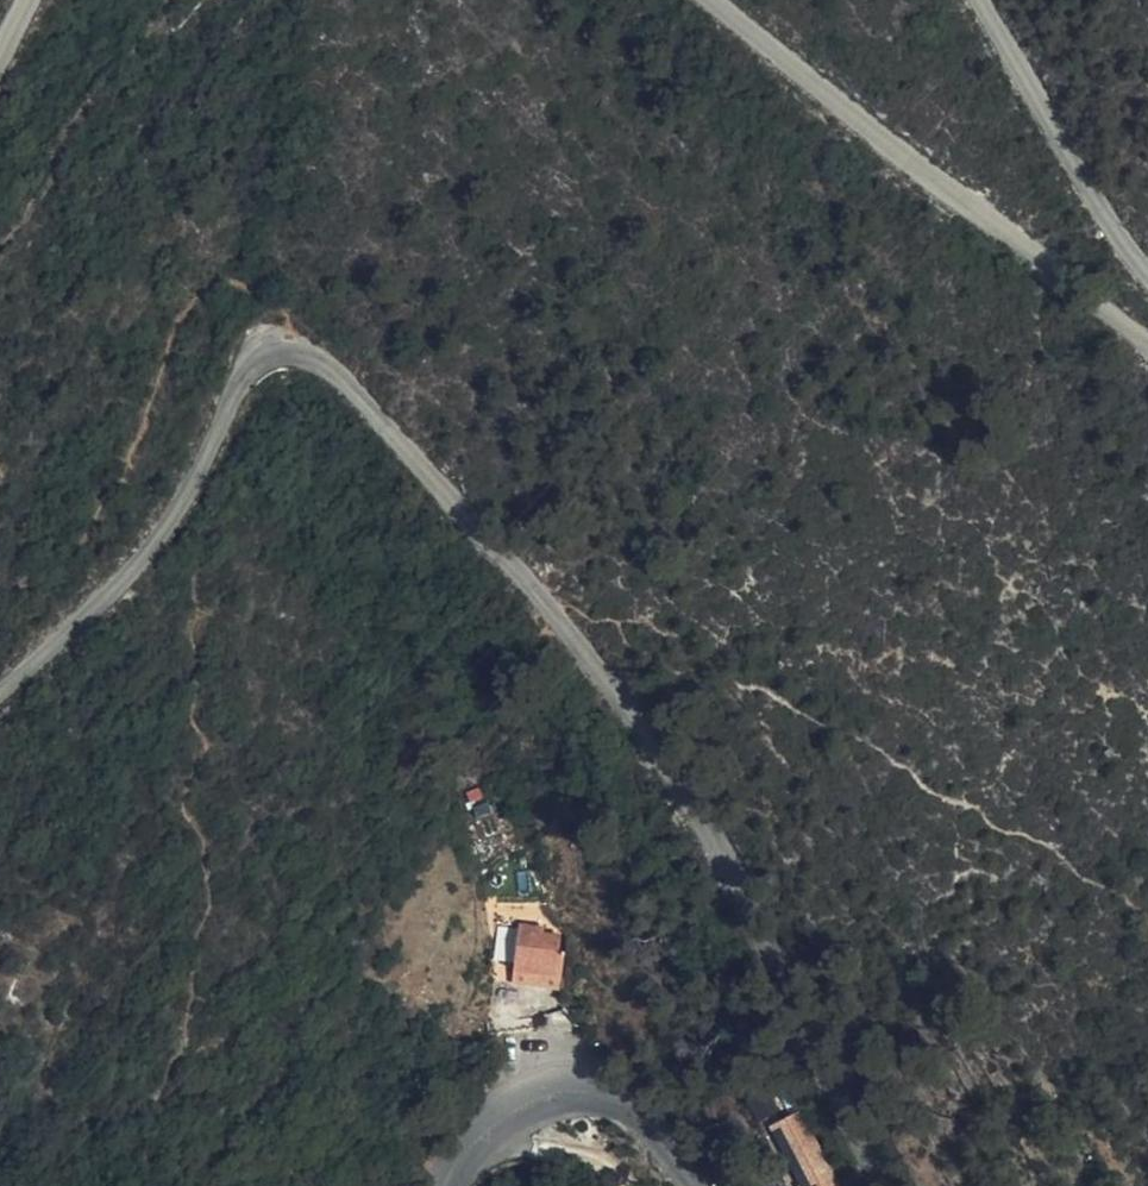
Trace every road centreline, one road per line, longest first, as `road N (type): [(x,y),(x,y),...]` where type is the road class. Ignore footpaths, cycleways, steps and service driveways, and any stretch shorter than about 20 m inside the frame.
road 1 (unclassified): [(877,1185),(704,819),(524,579),(351,382),(318,356),(285,351),(252,364),(162,537),(0,693)]
road 2 (unclassified): [(713,0),(1147,349)]
road 3 (tertiary): [(450,1185),(484,1136),(532,1105),(598,1098),(641,1121),(696,1185)]
road 4 (unclassified): [(1147,270),(1051,122),(990,0)]

